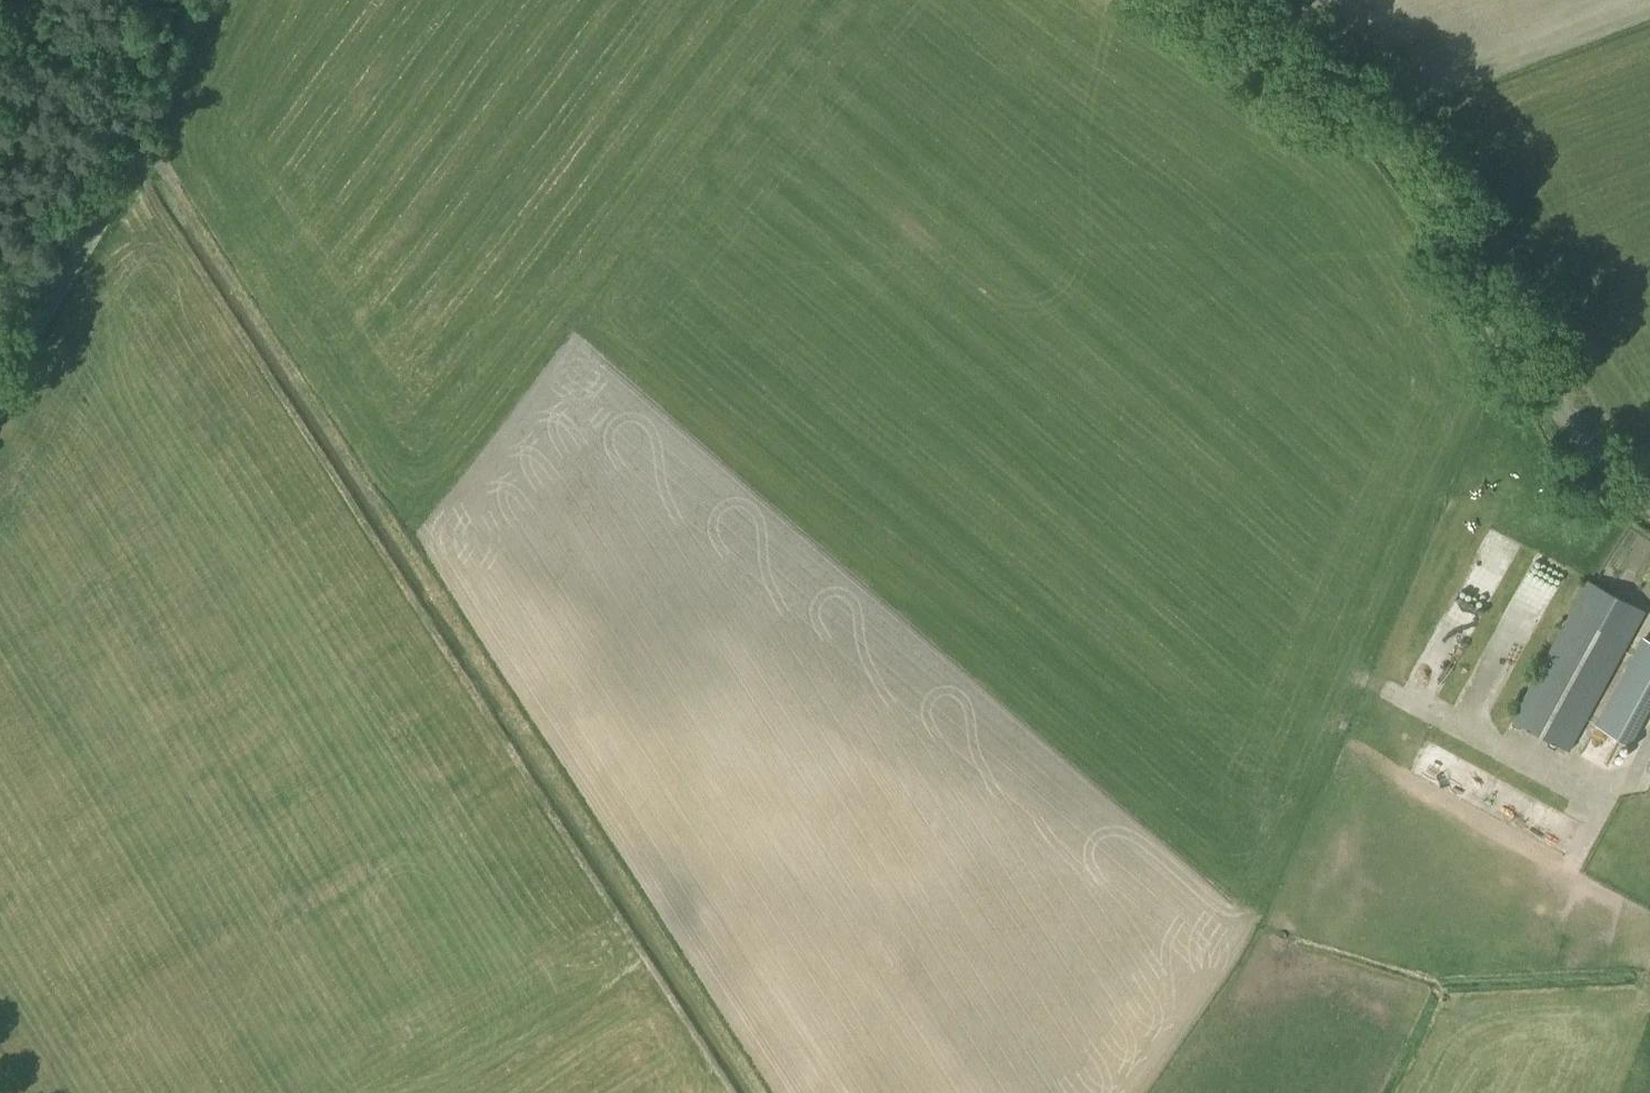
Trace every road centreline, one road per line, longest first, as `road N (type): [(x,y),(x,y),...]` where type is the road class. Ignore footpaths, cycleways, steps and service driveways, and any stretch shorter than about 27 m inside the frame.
road 1 (unclassified): [(1649,501),(1590,448),(1387,142),(1331,92),(1196,0)]

